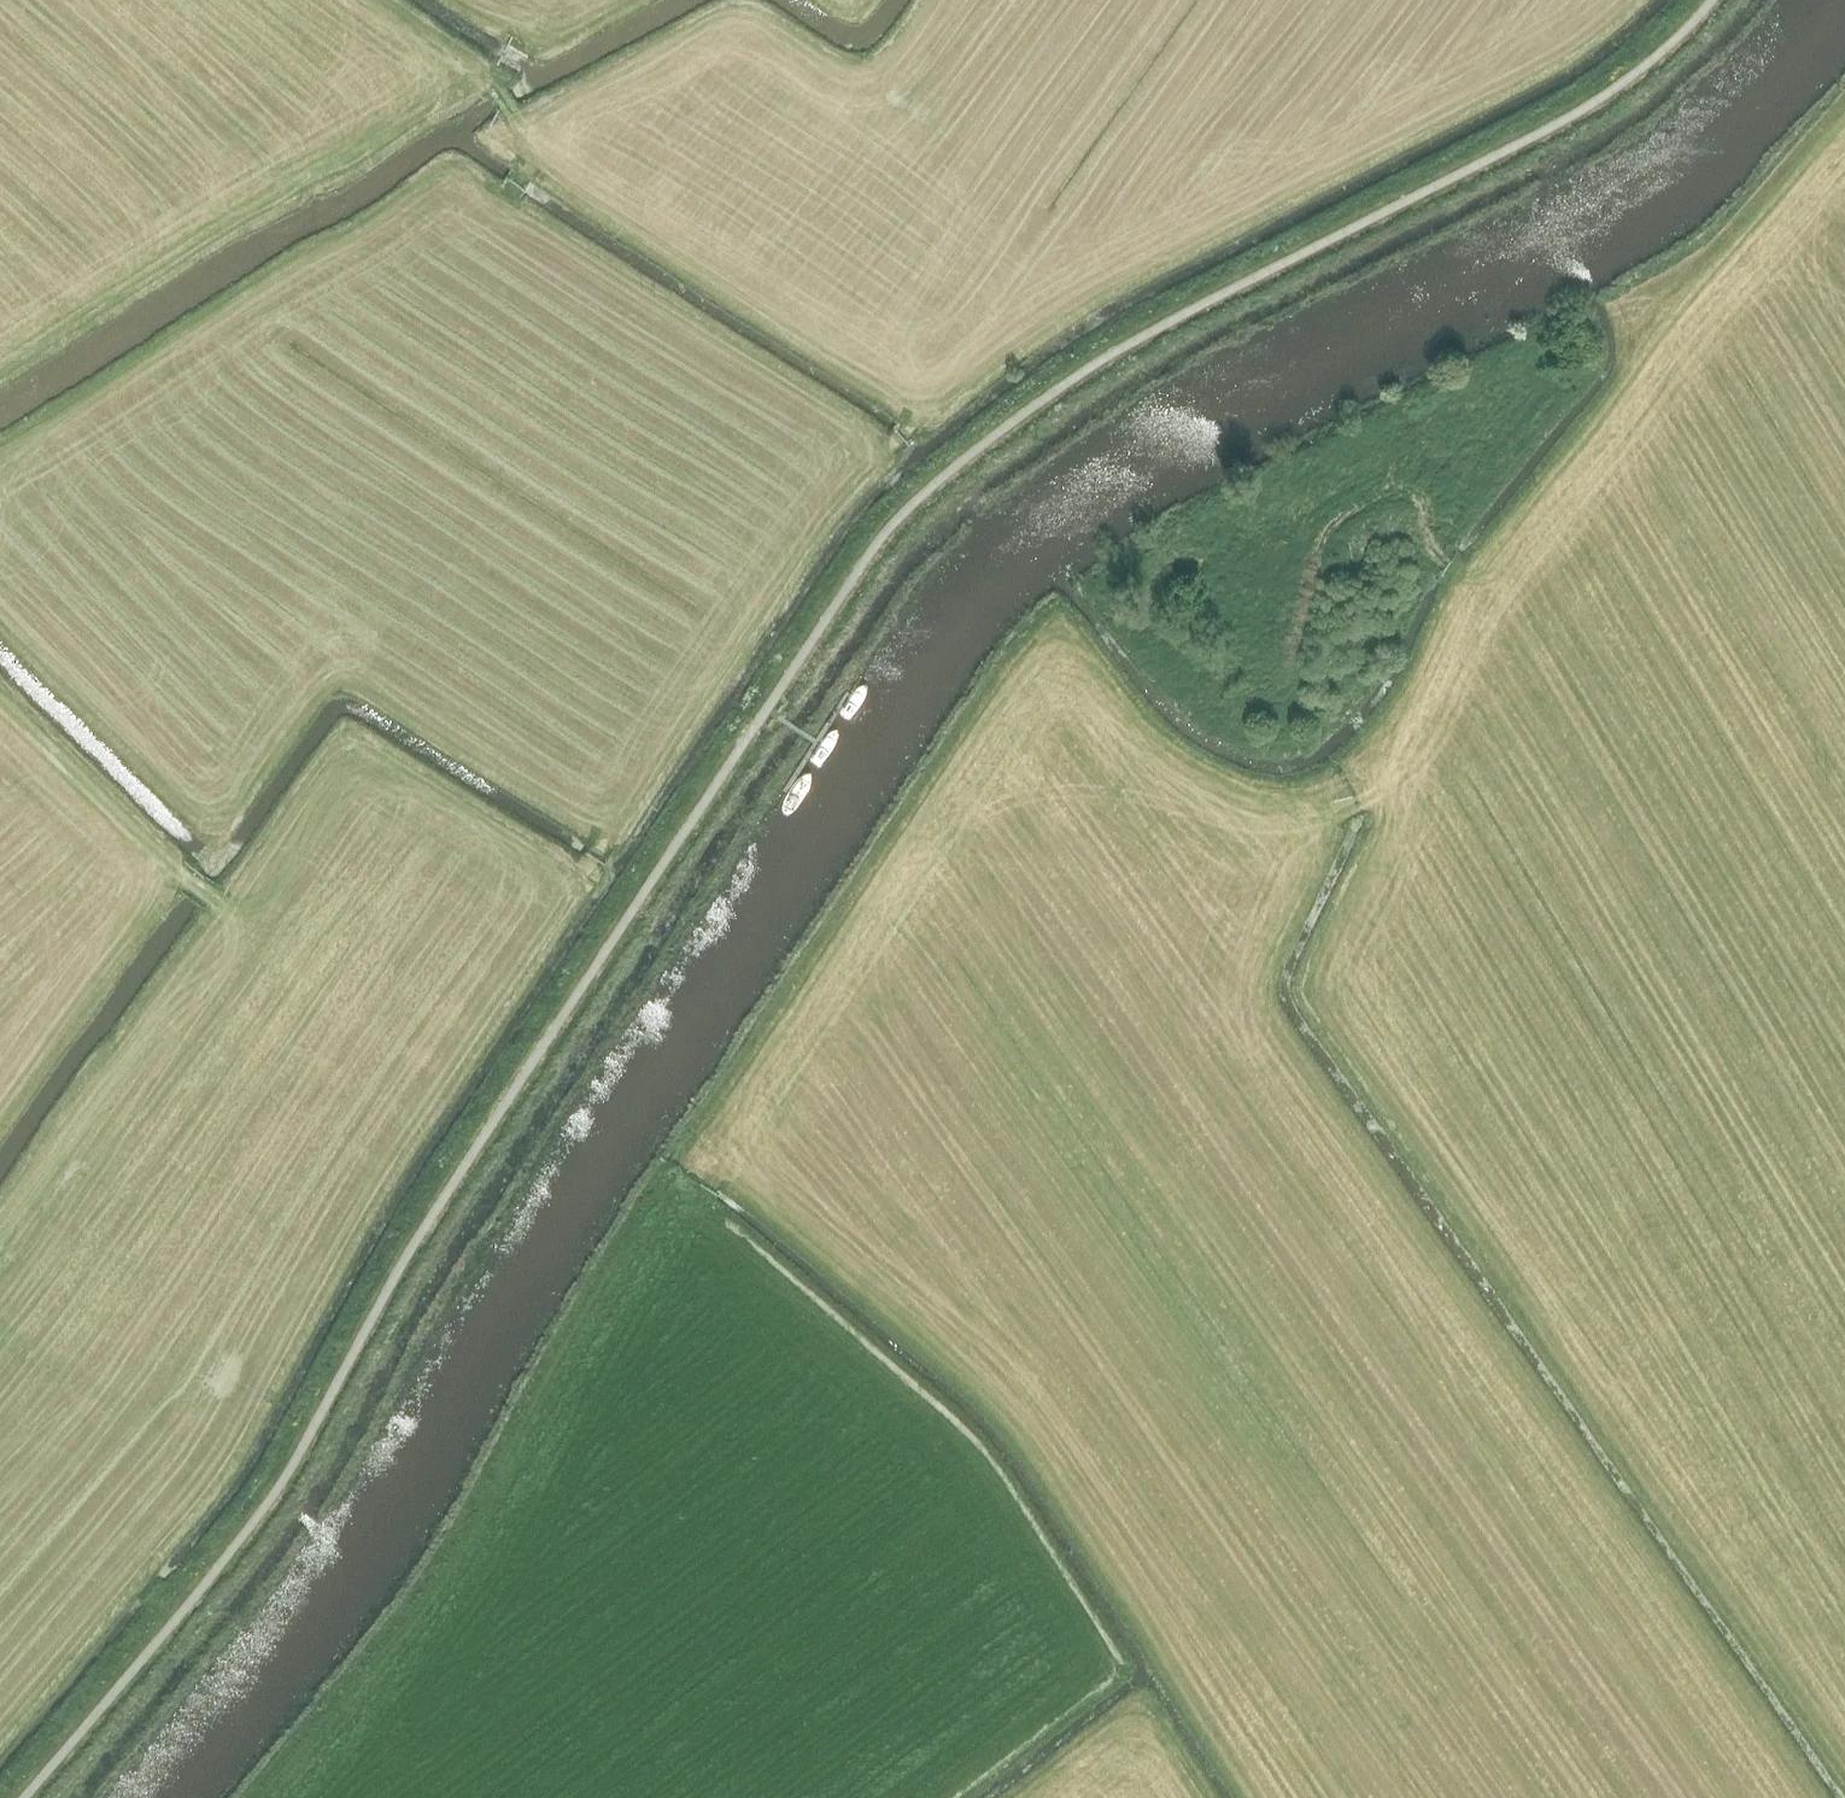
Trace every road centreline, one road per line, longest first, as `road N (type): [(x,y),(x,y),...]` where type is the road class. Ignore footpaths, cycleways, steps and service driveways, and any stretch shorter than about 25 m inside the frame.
road 1 (track): [(189,1334),(129,1573),(68,1633)]
road 2 (track): [(0,691),(232,913)]

